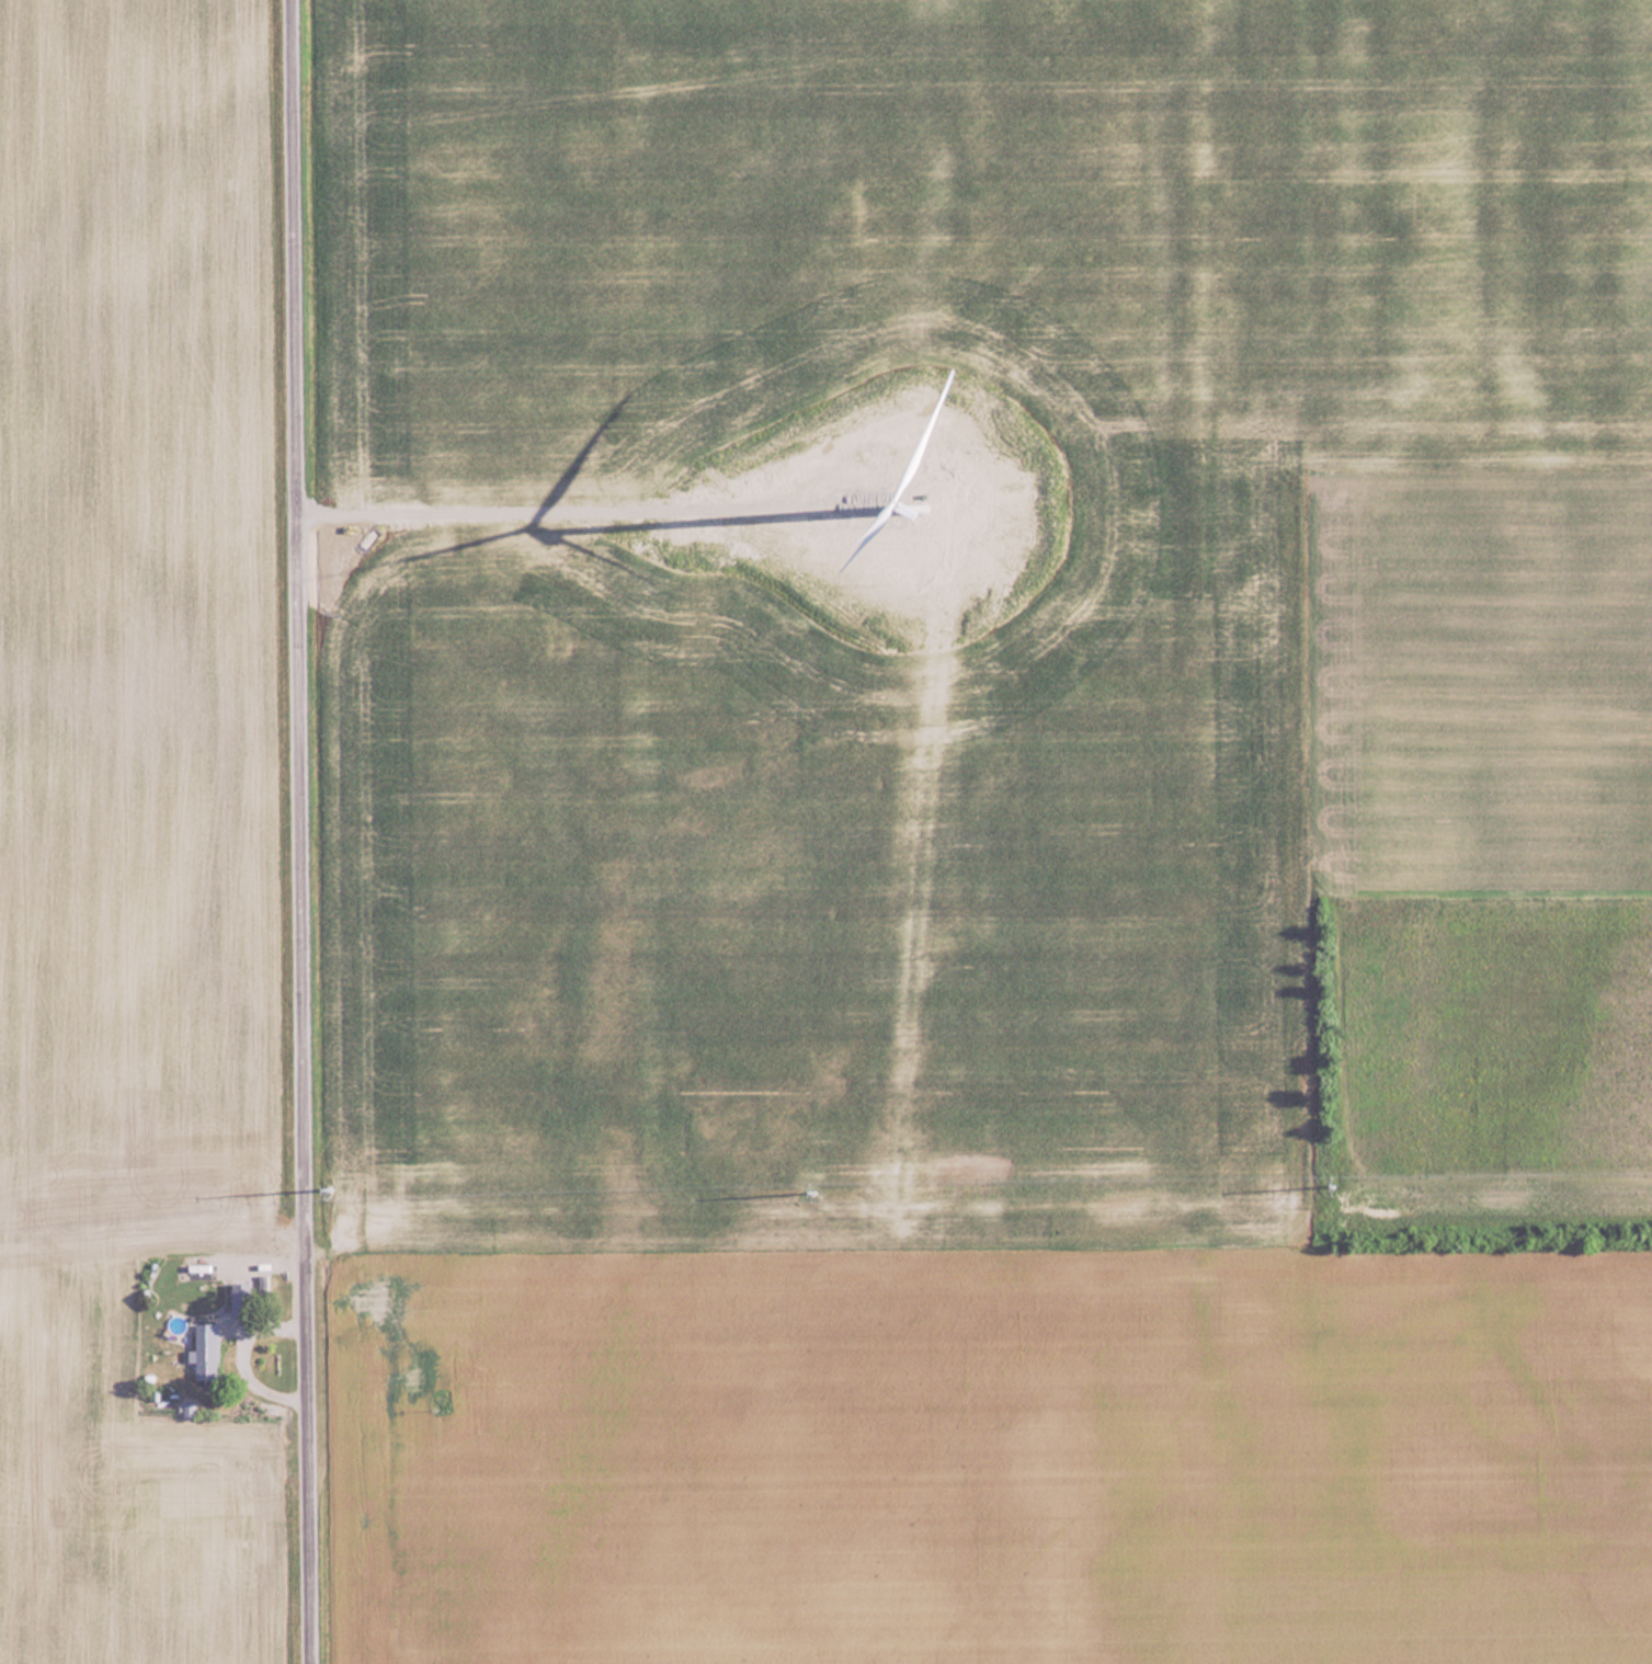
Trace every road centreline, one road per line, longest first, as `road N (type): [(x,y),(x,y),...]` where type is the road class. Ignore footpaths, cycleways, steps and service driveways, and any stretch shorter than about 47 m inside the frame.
road 1 (residential): [(311,1663),(289,0)]

